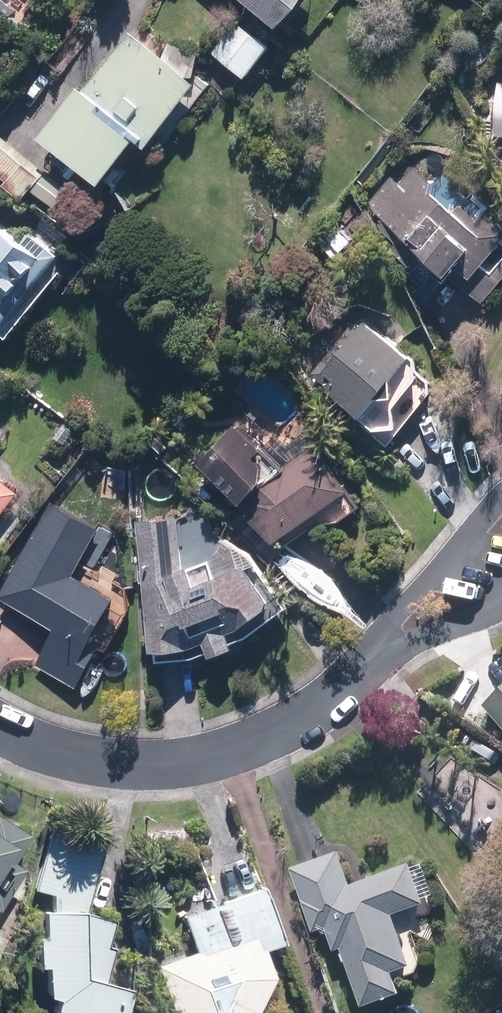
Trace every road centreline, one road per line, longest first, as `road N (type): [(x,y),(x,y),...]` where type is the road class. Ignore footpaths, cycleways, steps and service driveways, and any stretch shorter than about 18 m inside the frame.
road 1 (residential): [(0,729),(67,756),(133,765),(216,754),(267,736),(386,650)]
road 2 (residential): [(386,650),(394,618),(501,497)]

